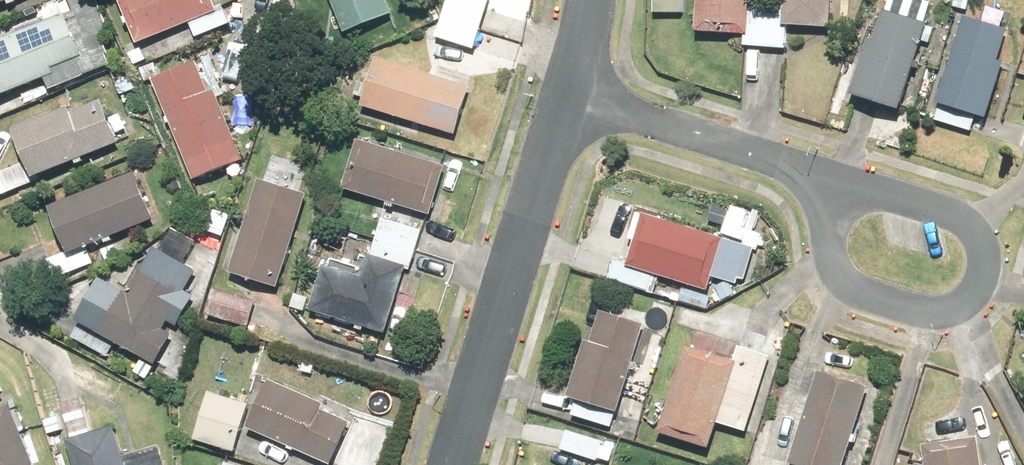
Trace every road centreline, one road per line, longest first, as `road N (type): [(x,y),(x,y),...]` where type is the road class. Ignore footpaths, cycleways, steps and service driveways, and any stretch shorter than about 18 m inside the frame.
road 1 (residential): [(823,173),(973,217),(985,276),(972,300),(940,314),(851,285),(838,260)]
road 2 (residential): [(575,91),(459,464)]
road 3 (residential): [(575,91),(823,173)]

